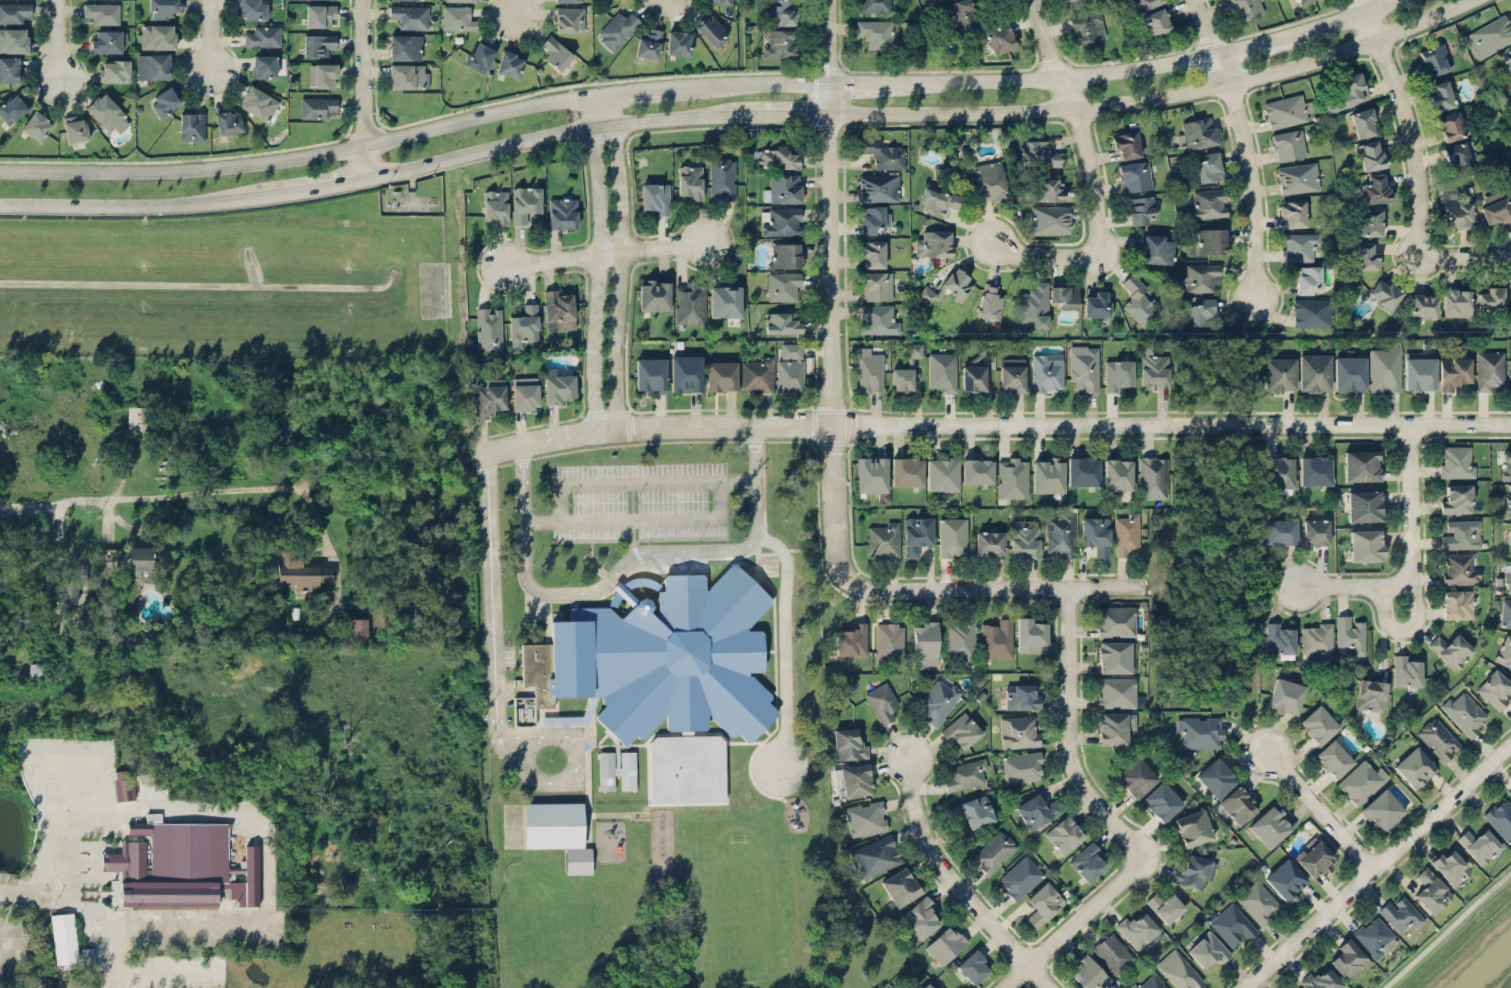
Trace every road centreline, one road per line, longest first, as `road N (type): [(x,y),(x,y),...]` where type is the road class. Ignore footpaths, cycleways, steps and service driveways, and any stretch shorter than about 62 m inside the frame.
road 1 (secondary): [(0,202),(169,205),(254,196),(601,126),(759,115)]
road 2 (residential): [(832,424),(1510,426)]
road 3 (secondary): [(832,115),(1030,111),(1186,92),(1379,39),(1461,3)]
road 4 (secondary): [(597,96),(253,163),(0,169)]
road 5 (residential): [(836,555),(834,0)]
road 6 (residential): [(987,236),(1064,254),(1092,244),(1098,230),(1076,107),(1024,0)]
road 7 (residential): [(473,455),(603,430),(832,424)]
road 8 (residential): [(1244,987),(1510,744)]
road 9 (residential): [(1359,0),(1410,107),(1428,239),(1449,253),(1510,253)]
road 10 (secondary): [(1220,52),(1061,76),(894,81)]
road 11 (residential): [(836,555),(847,576),(872,589),(1132,588)]
road 12 (residential): [(603,430),(620,210),(616,141),(601,126)]
road 13 (residential): [(1259,301),(1250,163),(1230,80),(1197,0)]
road 14 (residential): [(601,126),(593,332),(594,410),(603,430)]
road 15 (residential): [(1064,588),(1072,758),(1086,792),(1139,856)]
road 16 (residential): [(907,759),(926,845),(1048,987)]
road 17 (residential): [(1411,424),(1407,573),(1382,585),(1299,585)]
road 18 (residential): [(497,263),(700,244)]
road 19 (residential): [(1139,856),(1003,987)]
road 20 (residential): [(360,0),(363,177)]
road 21 (secondary): [(834,82),(668,87)]
road 22 (residential): [(1375,870),(1270,752)]

